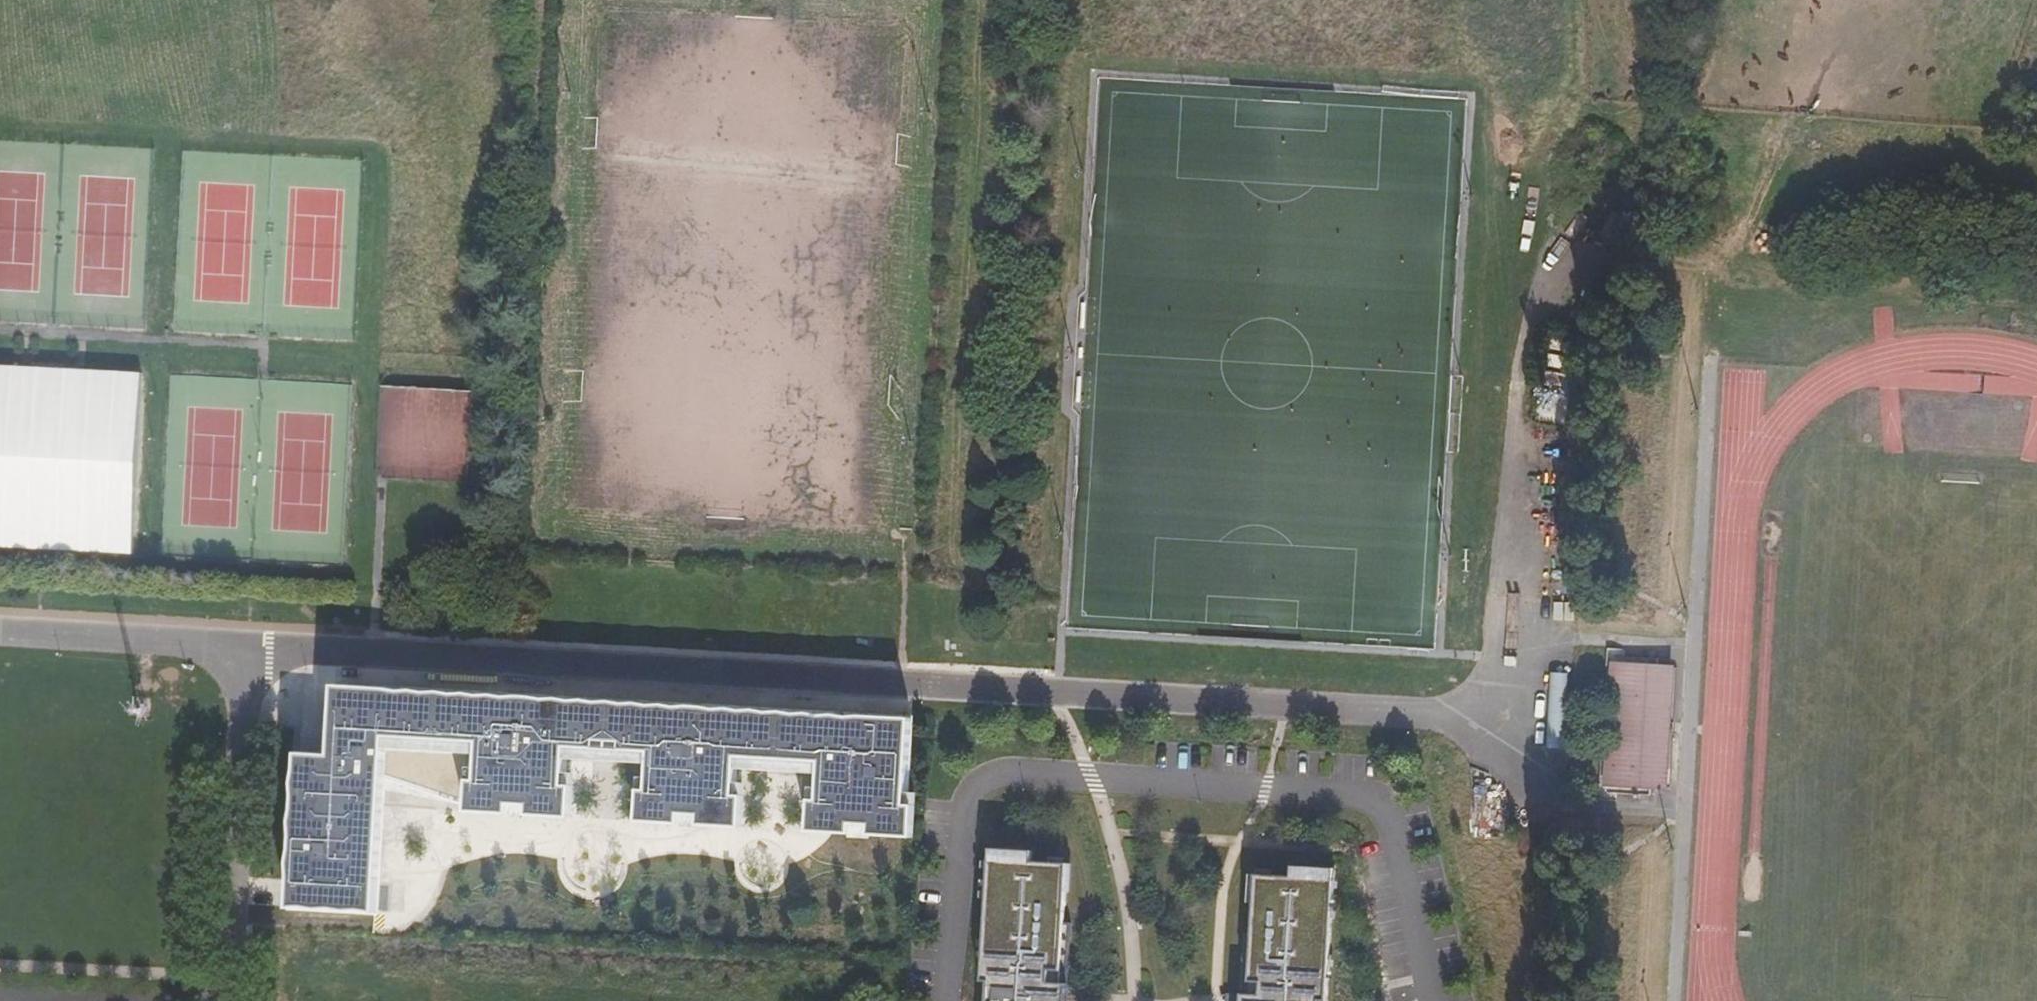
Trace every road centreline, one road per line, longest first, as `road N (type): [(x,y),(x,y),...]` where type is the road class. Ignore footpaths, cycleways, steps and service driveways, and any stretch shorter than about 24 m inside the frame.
road 1 (residential): [(1532,723),(247,650),(238,811)]

